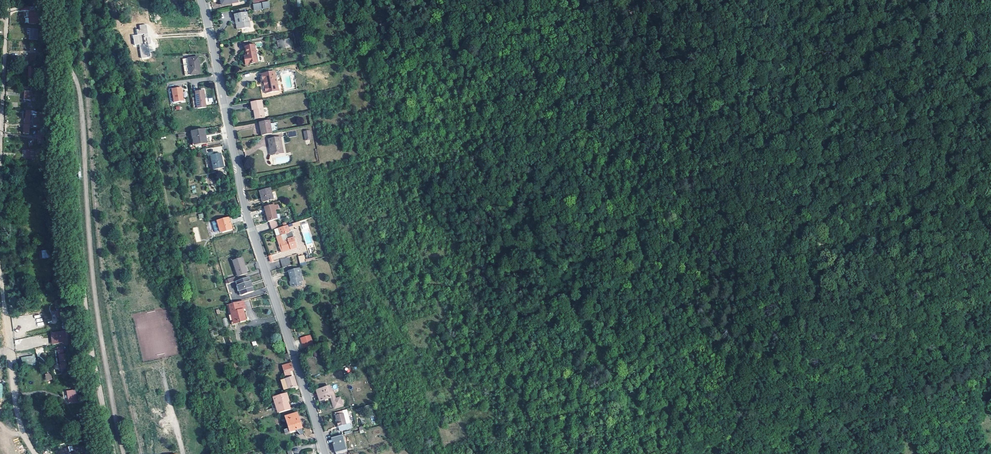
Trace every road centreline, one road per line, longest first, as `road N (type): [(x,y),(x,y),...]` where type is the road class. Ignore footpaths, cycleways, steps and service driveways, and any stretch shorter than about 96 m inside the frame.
road 1 (secondary): [(201,0),(248,215),(326,453)]
road 2 (track): [(59,0),(90,332),(112,453)]
road 3 (track): [(6,0),(0,156)]
road 4 (unclassified): [(9,338),(20,422),(35,453)]

